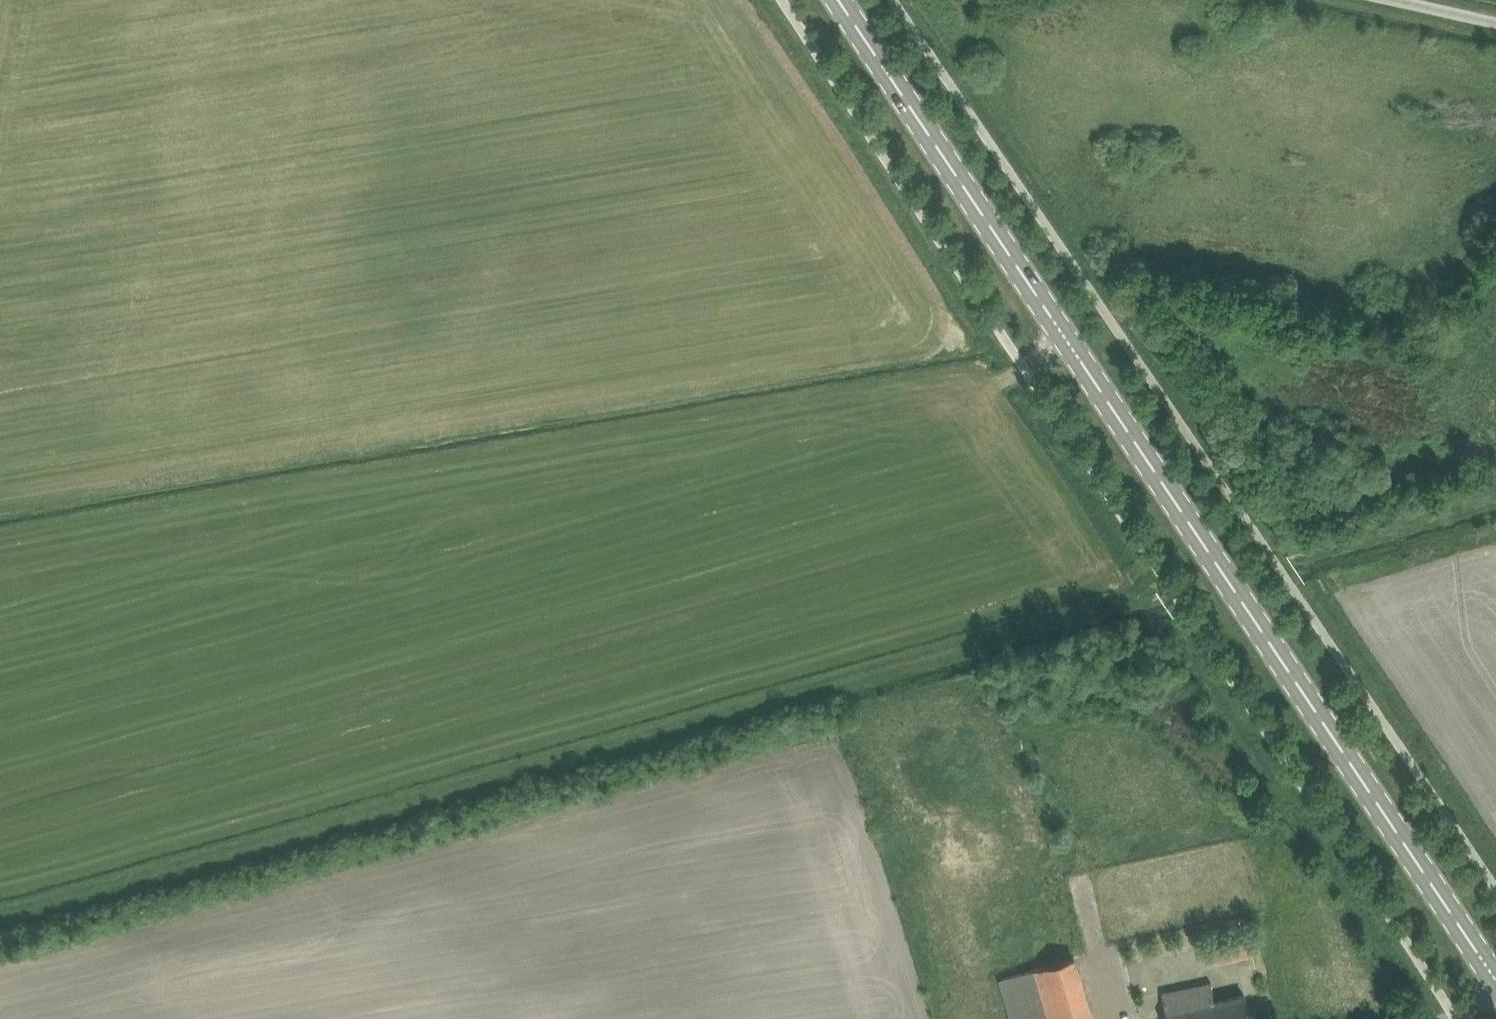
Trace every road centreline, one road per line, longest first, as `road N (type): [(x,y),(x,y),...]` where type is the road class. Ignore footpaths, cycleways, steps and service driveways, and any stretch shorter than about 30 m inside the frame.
road 1 (secondary): [(1495,978),(840,0)]

